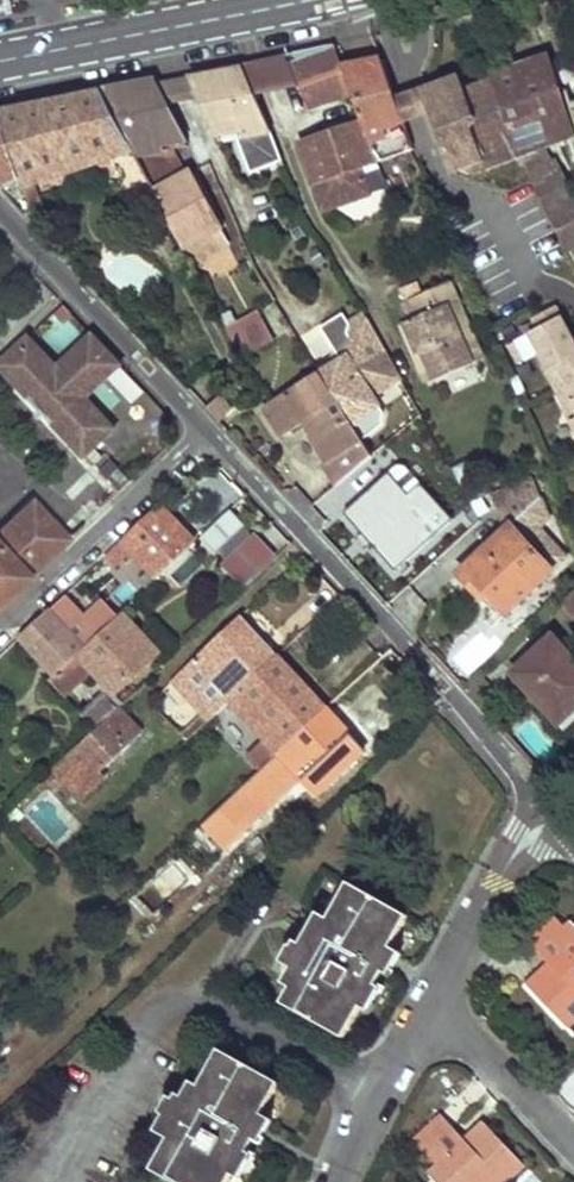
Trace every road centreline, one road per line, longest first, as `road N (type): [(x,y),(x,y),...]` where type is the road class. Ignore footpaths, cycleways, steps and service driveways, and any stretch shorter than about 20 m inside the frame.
road 1 (residential): [(210,433),(554,811)]
road 2 (residential): [(0,207),(210,433)]
road 3 (primary): [(0,60),(294,0)]
road 4 (residential): [(210,433),(0,621)]
road 5 (residential): [(554,811),(516,855),(433,999)]
road 6 (residential): [(433,999),(573,1145)]
road 7 (residential): [(433,999),(345,1181)]

